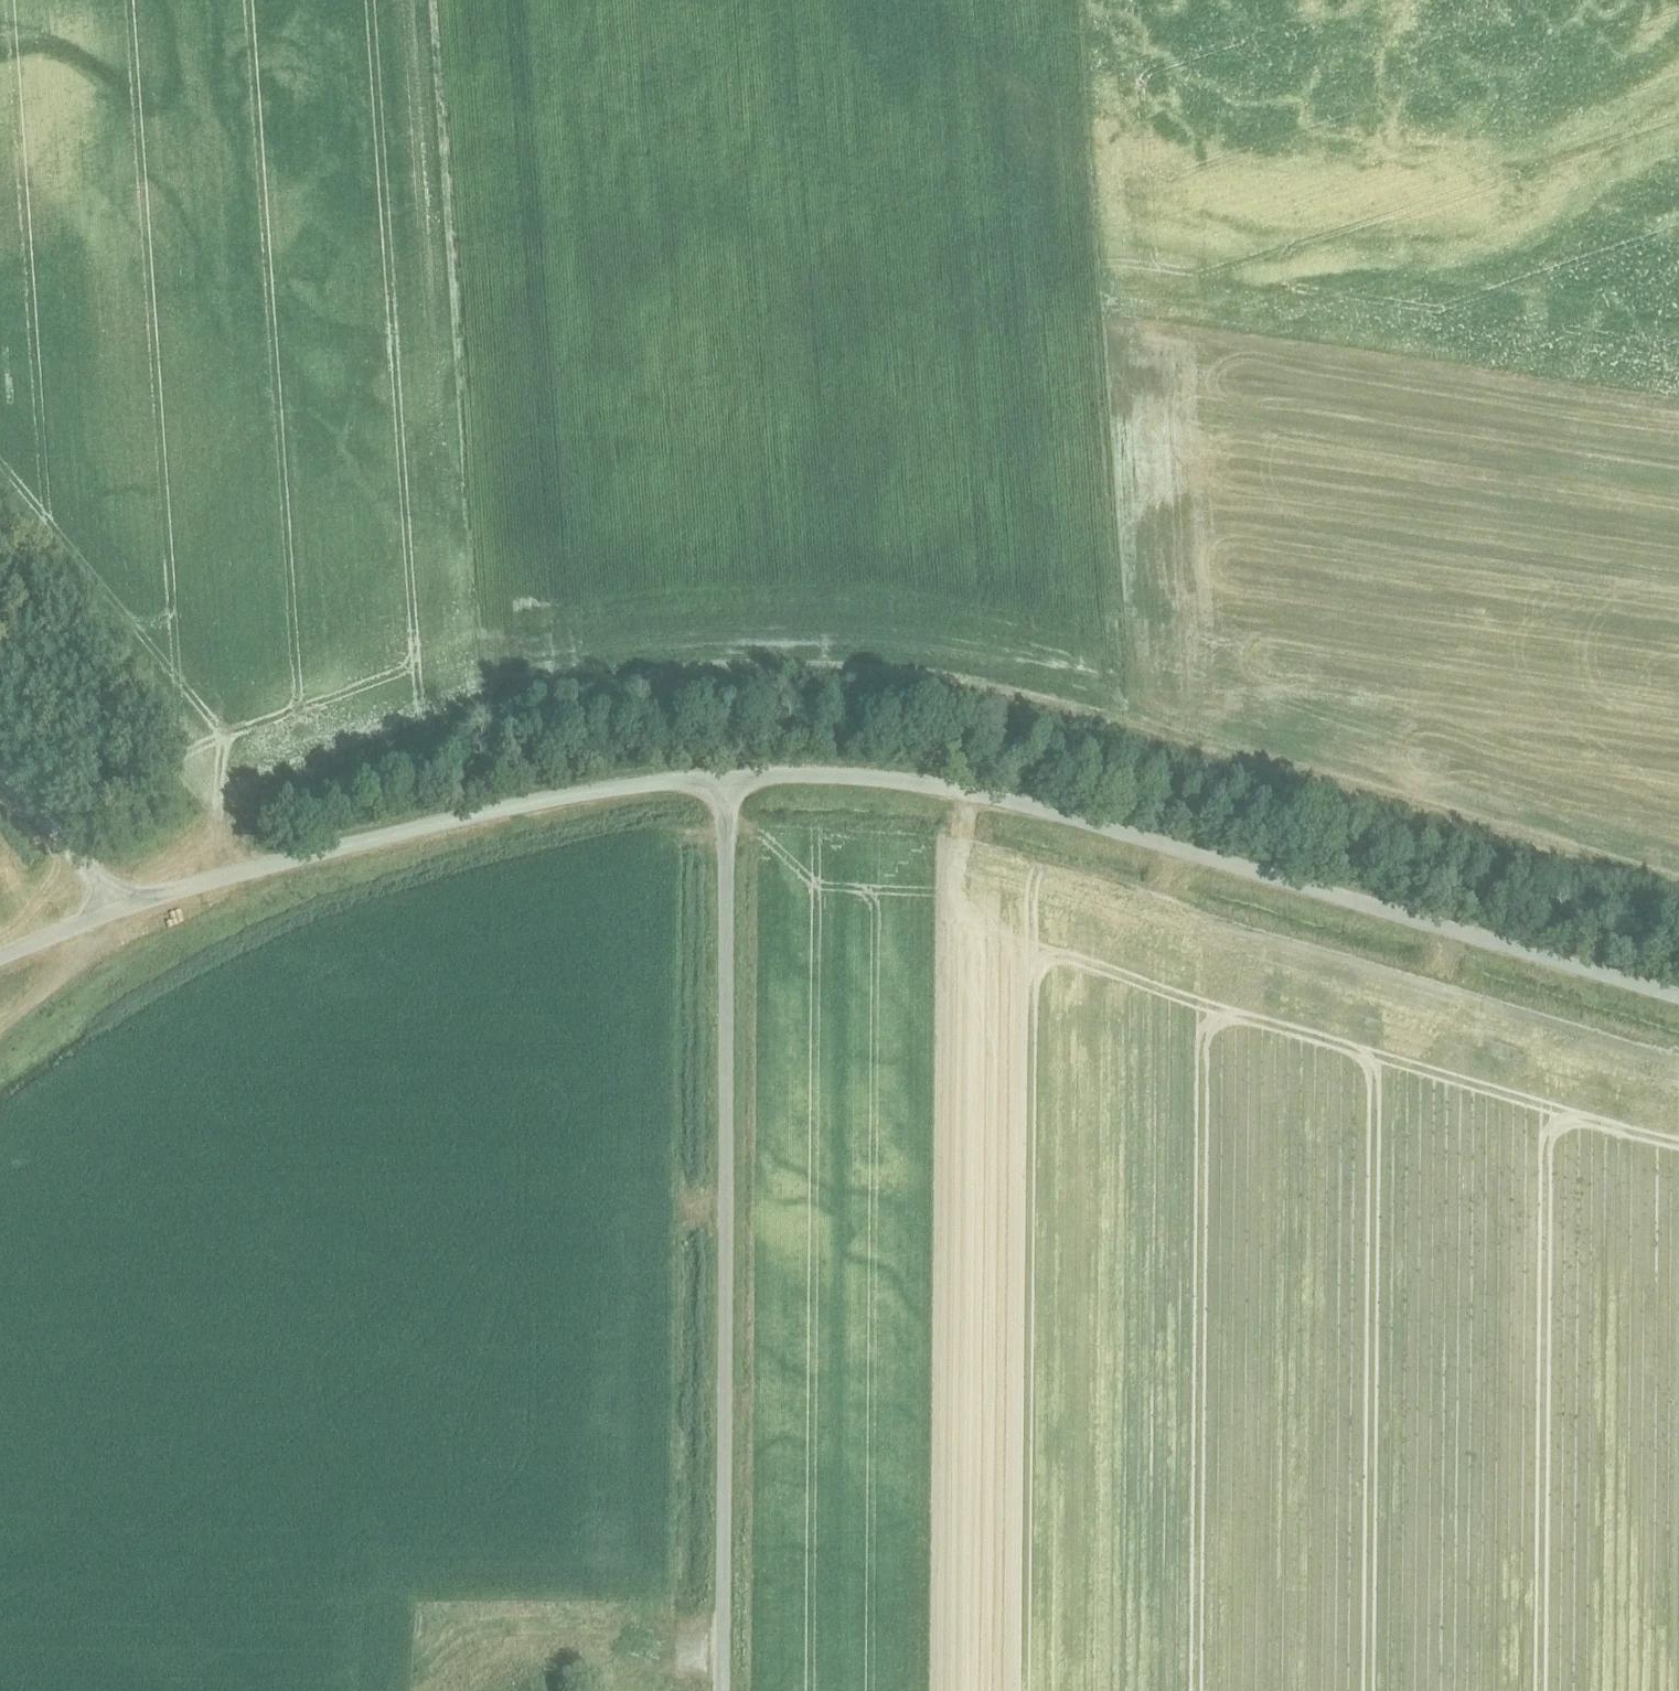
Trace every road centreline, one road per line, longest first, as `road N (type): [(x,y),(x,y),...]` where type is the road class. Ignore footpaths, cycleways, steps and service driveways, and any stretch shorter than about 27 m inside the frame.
road 1 (unclassified): [(1678,1004),(923,790),(726,778)]
road 2 (unclassified): [(720,1690),(726,778)]
road 3 (unclassified): [(726,778),(547,800),(418,827),(112,910)]
road 4 (unclassified): [(112,910),(106,887),(0,759)]
road 5 (track): [(112,910),(0,1029)]
road 6 (unclassified): [(0,960),(112,910)]

